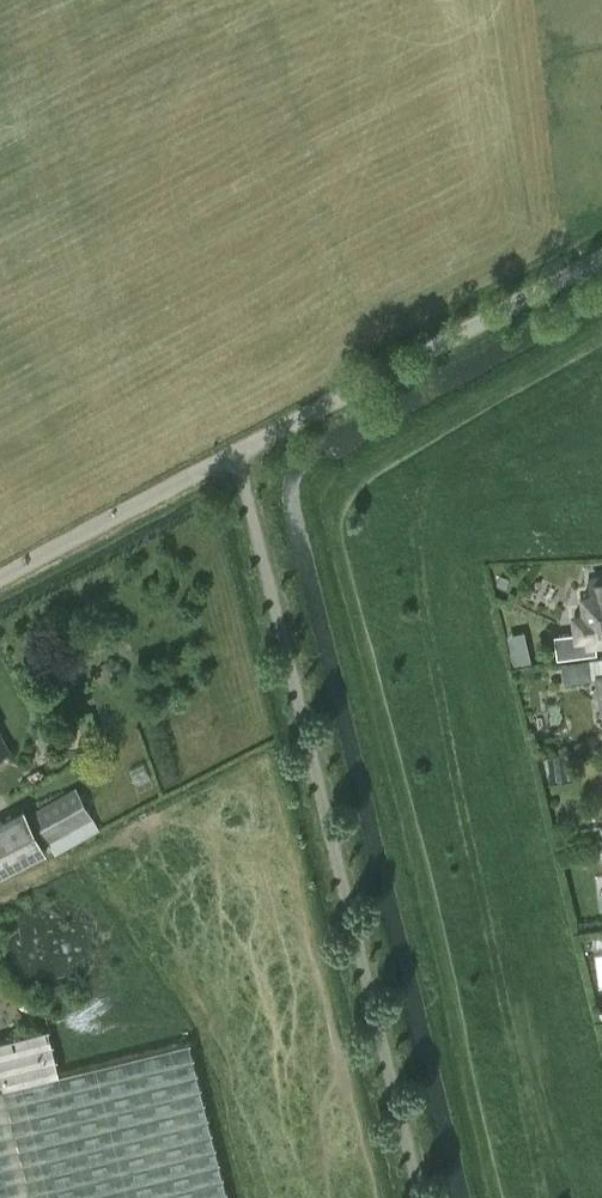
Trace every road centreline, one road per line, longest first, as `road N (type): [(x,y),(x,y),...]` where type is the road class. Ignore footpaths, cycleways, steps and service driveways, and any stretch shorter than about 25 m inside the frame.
road 1 (unclassified): [(236,453),(601,255)]
road 2 (unclassified): [(236,453),(0,579)]

